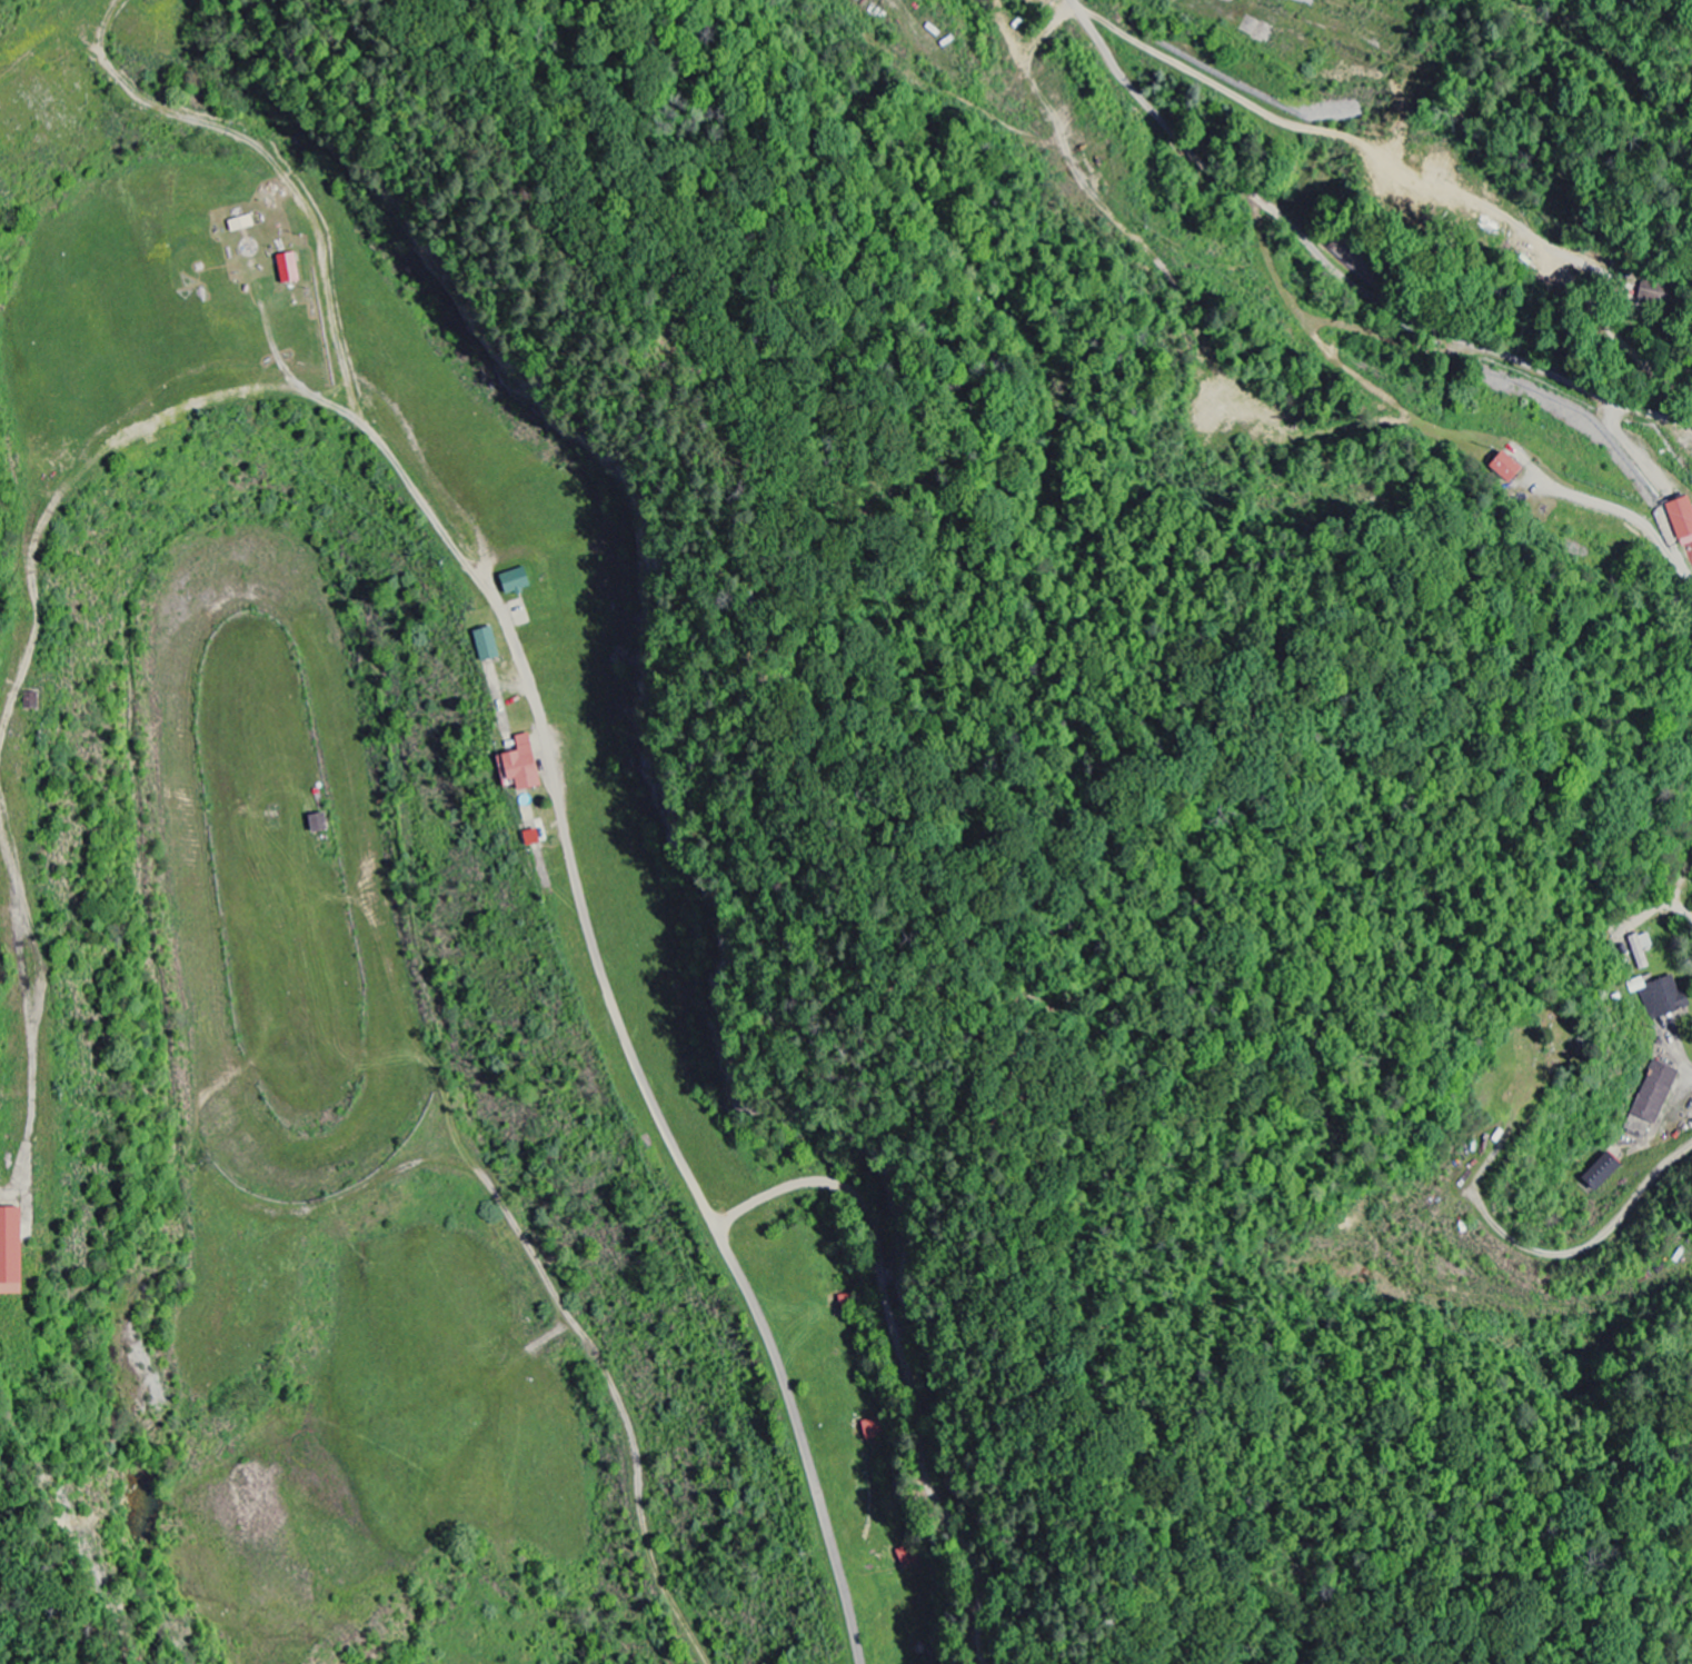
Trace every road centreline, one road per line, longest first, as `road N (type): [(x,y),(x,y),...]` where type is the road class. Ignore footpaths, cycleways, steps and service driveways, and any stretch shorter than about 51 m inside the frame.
road 1 (residential): [(1073,0),(1131,88),(1188,153),(1271,208),(1346,279),(1434,330),(1691,429)]
road 2 (residential): [(1691,391),(1621,339),(1530,225)]

